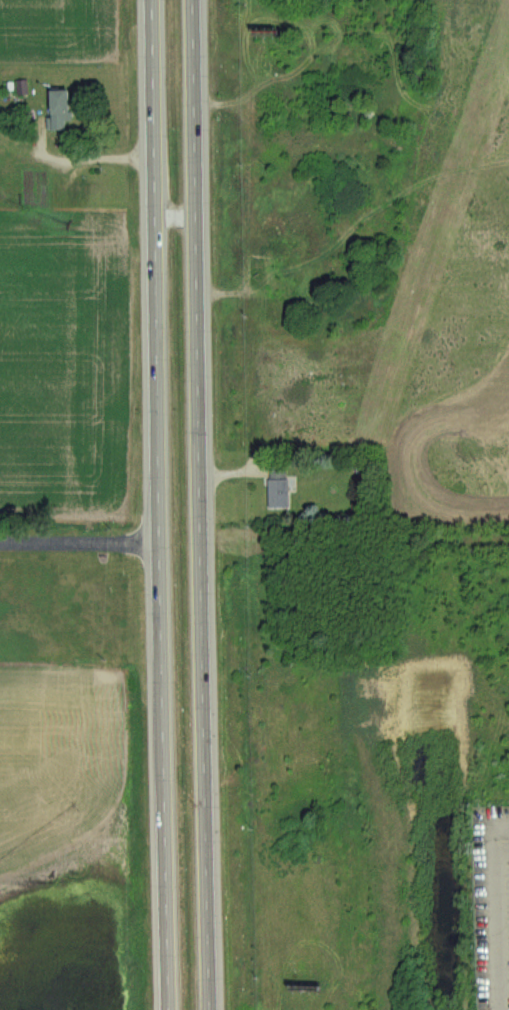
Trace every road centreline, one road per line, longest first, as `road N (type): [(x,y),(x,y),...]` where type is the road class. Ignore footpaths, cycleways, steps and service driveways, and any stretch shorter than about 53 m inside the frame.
road 1 (trunk): [(210,1009),(192,0)]
road 2 (trunk): [(152,0),(169,1009)]

